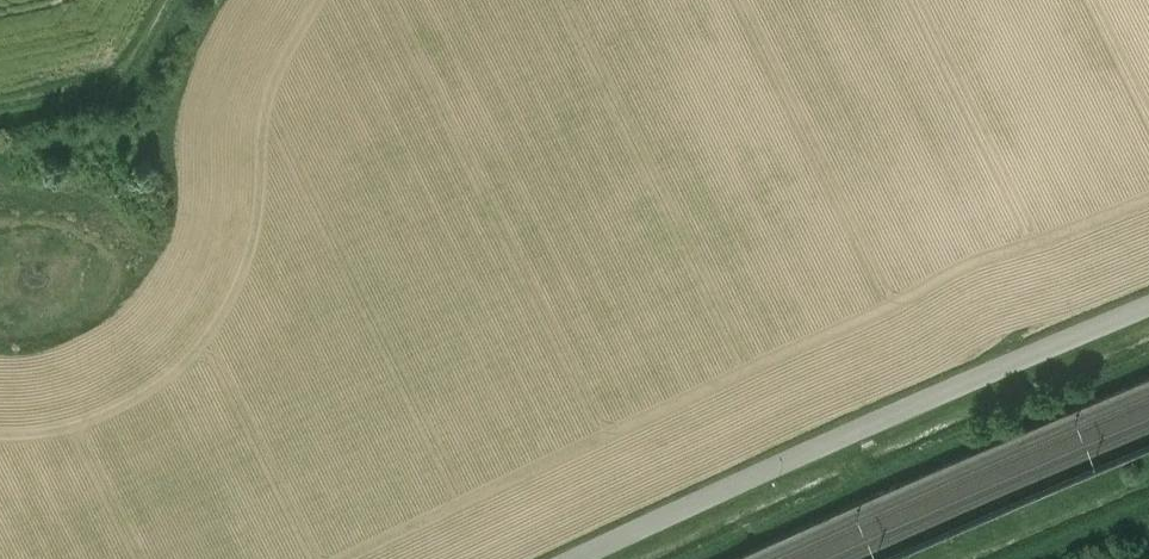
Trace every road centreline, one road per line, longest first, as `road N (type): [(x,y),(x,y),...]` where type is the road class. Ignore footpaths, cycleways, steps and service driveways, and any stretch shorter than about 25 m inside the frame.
road 1 (motorway): [(1148,93),(652,283),(257,446),(9,558)]
road 2 (motorway): [(160,558),(380,458),(1148,159)]
road 3 (unclassified): [(586,558),(1148,307)]

